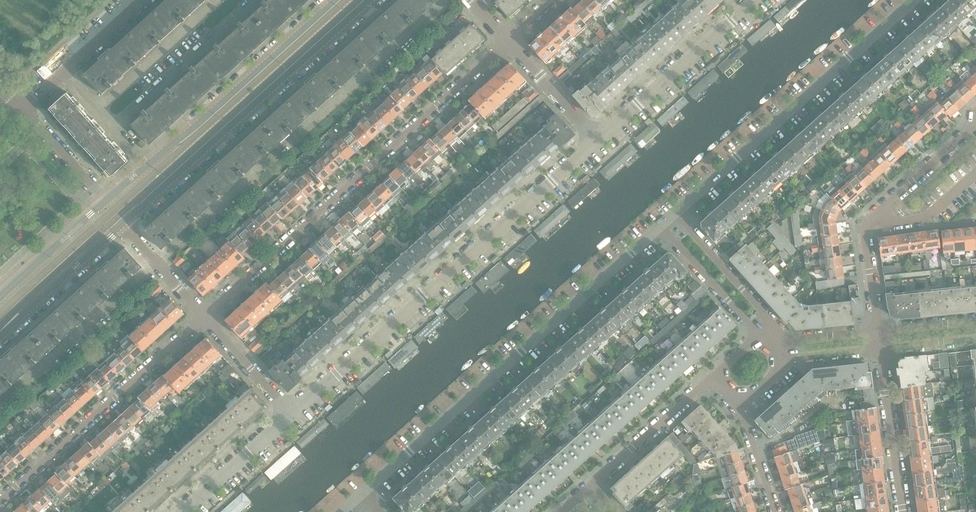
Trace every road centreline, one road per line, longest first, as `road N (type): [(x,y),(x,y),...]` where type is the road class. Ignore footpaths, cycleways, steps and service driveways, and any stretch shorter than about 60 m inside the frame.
road 1 (residential): [(600,139),(293,414)]
road 2 (residential): [(507,39),(206,315)]
road 3 (residential): [(362,493),(661,225)]
road 4 (tertiary): [(123,225),(373,0)]
road 5 (residential): [(675,213),(913,0)]
road 6 (tertiary): [(334,0),(106,199)]
road 7 (residential): [(206,315),(0,501)]
road 8 (residential): [(753,0),(600,139)]
road 9 (residential): [(20,111),(143,0)]
road 10 (tertiary): [(0,336),(123,225)]
road 11 (residential): [(591,485),(713,375)]
road 12 (residential): [(880,349),(902,511)]
road 13 (residential): [(293,414),(181,511)]
road 14 (residential): [(661,225),(757,335)]
road 15 (residential): [(772,322),(675,213)]
road 16 (tertiary): [(106,199),(0,296)]
road 17 (residential): [(975,118),(875,215)]
road 18 (residential): [(600,139),(507,39)]
road 19 (residential): [(293,414),(206,315)]
road 20 (residential): [(106,199),(20,111)]
road 21 (residential): [(206,315),(123,225)]

